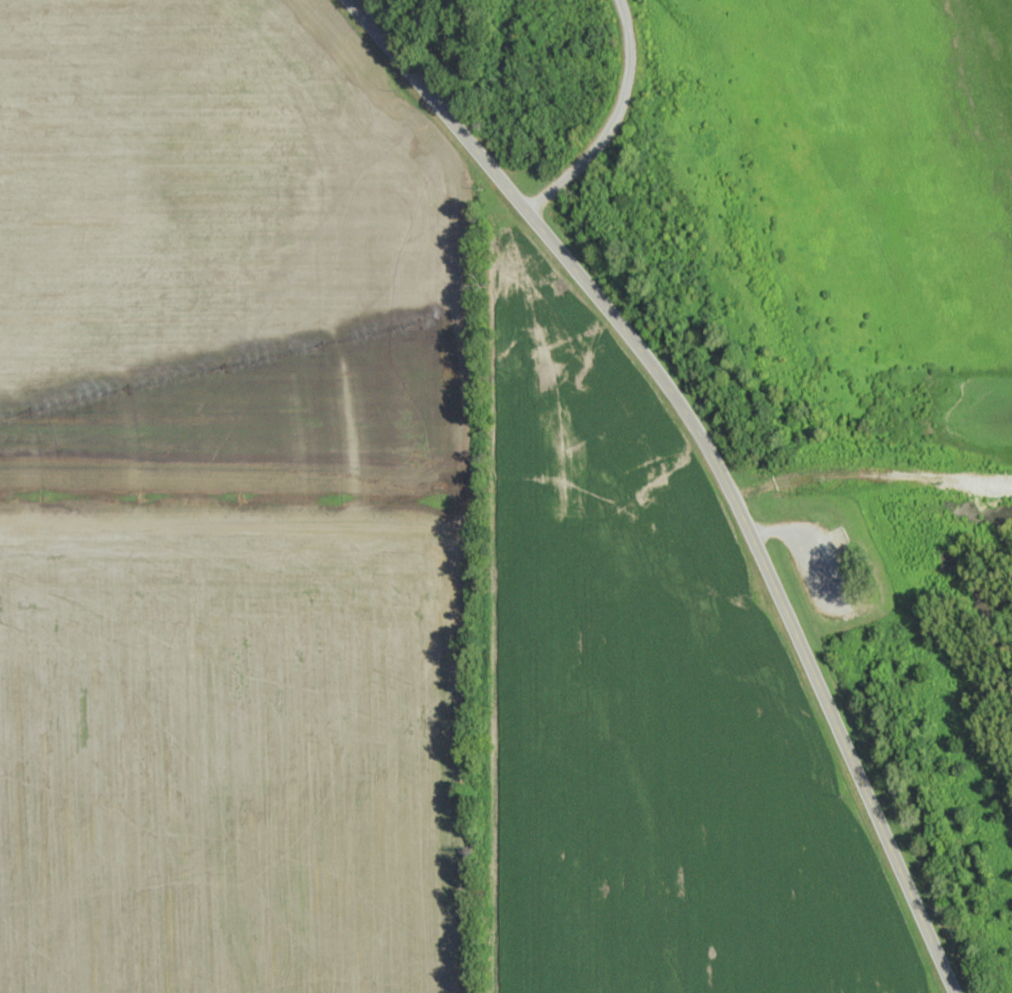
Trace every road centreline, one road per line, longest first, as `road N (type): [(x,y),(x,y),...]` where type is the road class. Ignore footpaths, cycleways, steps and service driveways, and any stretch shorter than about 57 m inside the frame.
road 1 (secondary): [(957,992),(737,500),(696,426),(528,210),(346,0)]
road 2 (track): [(0,536),(461,539)]
road 3 (track): [(737,500),(821,474),(1011,480)]
road 4 (track): [(528,210),(600,146),(618,118),(633,61),(623,0)]

